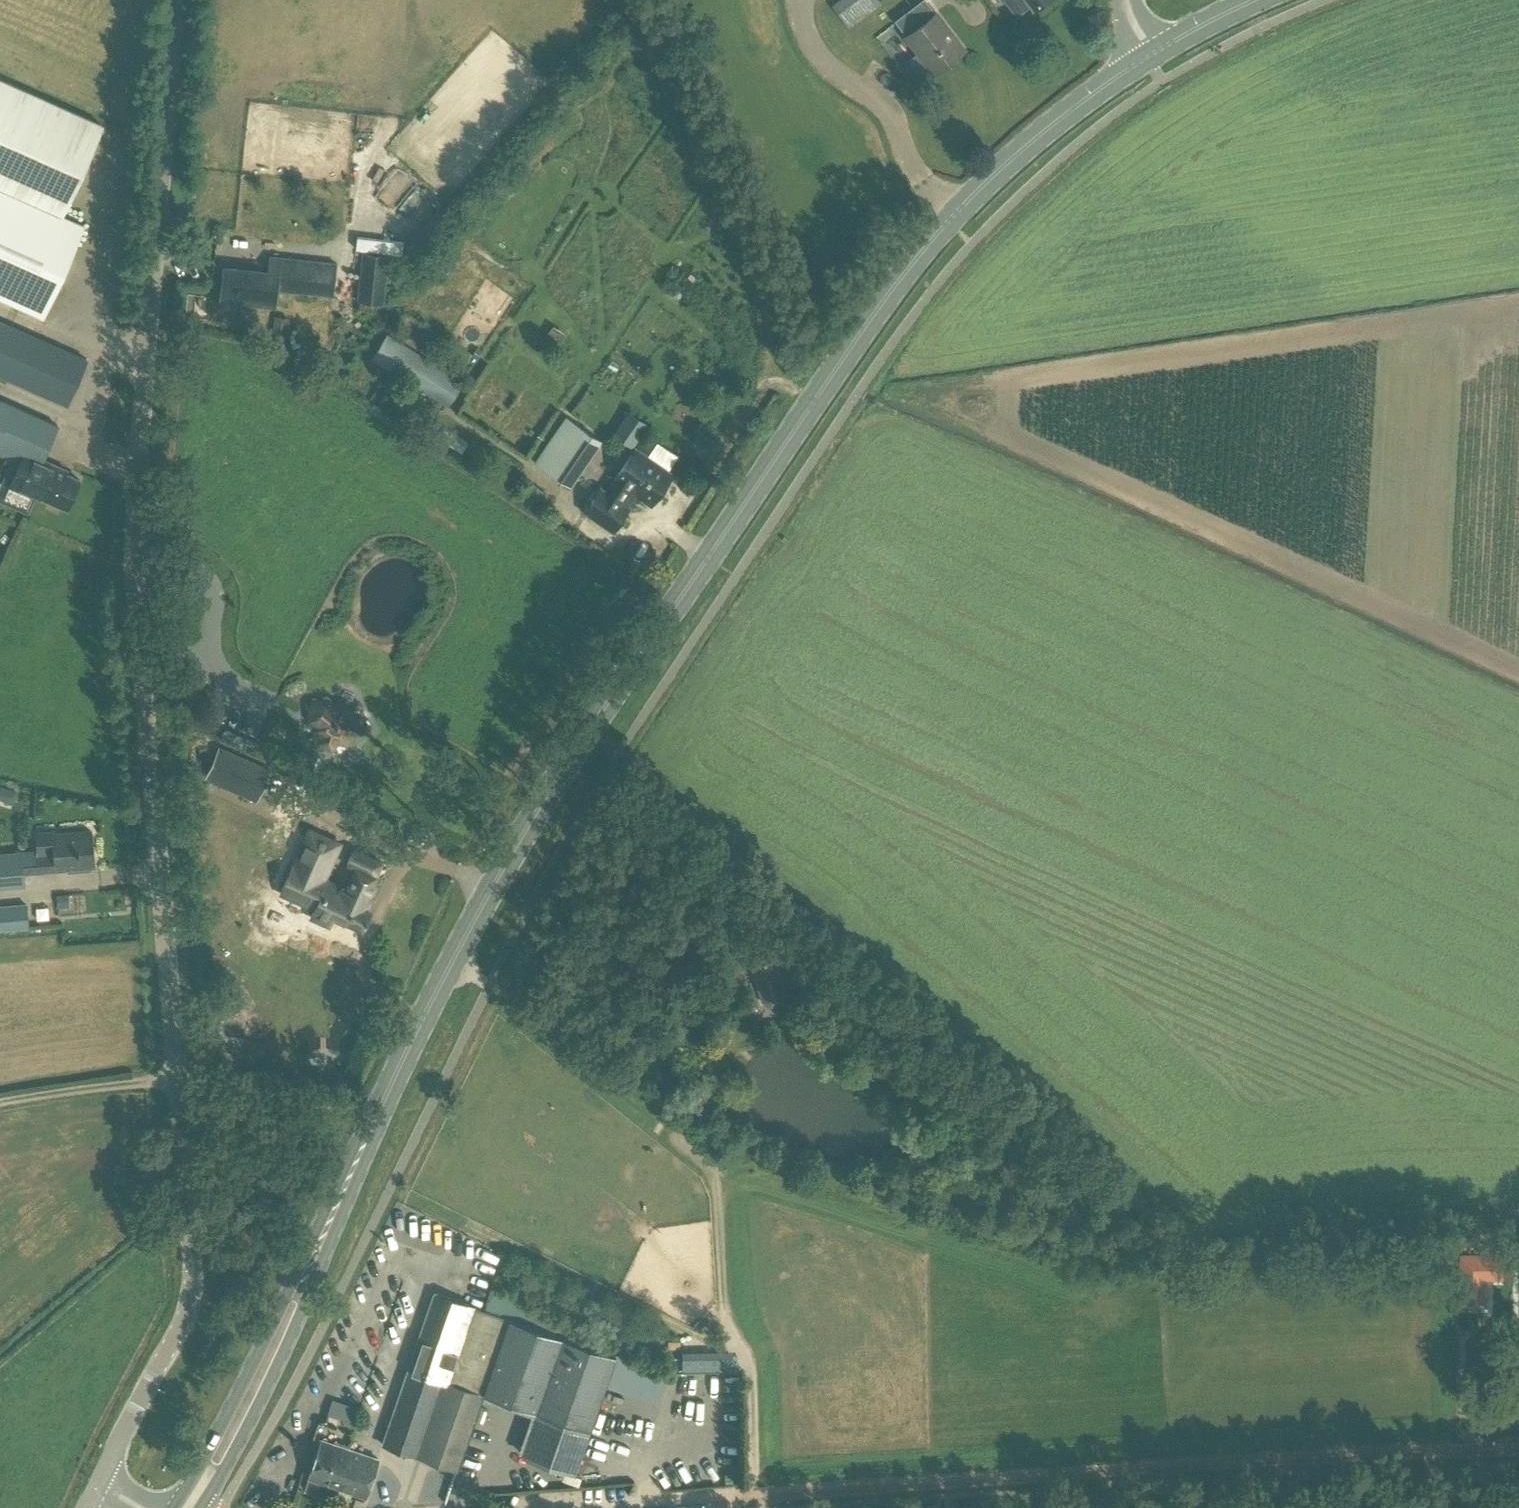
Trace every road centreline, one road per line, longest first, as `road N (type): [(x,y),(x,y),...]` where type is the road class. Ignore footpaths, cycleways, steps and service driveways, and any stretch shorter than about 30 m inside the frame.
road 1 (primary): [(186,1507),(241,1415),(414,1035),(555,779),(926,246),(1064,115),(1151,53)]
road 2 (unclassified): [(100,1479),(182,1324),(191,1283),(134,556),(175,0)]
road 3 (track): [(729,1499),(1518,1448)]
road 4 (track): [(0,1102),(146,1081),(376,1119)]
road 5 (unclassified): [(601,1507),(729,1499)]

